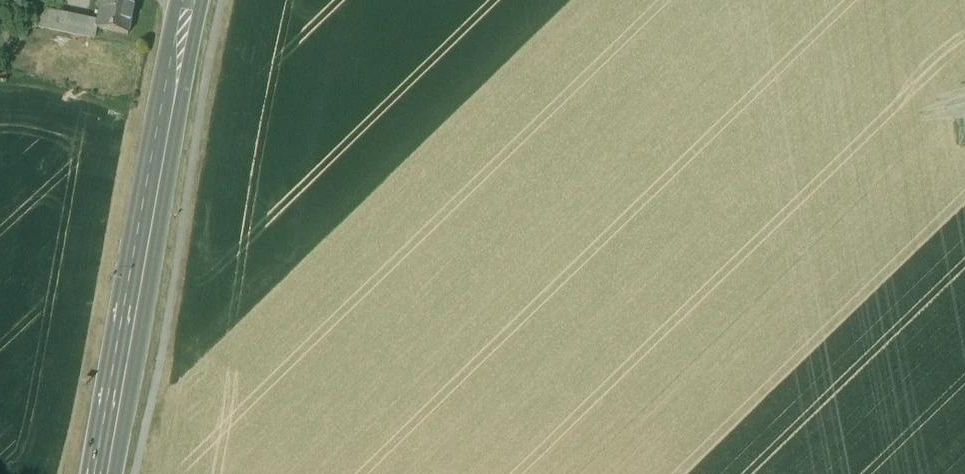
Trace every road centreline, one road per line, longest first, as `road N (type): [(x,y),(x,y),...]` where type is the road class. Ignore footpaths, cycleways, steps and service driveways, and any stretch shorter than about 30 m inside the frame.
road 1 (primary): [(101,473),(190,0)]

